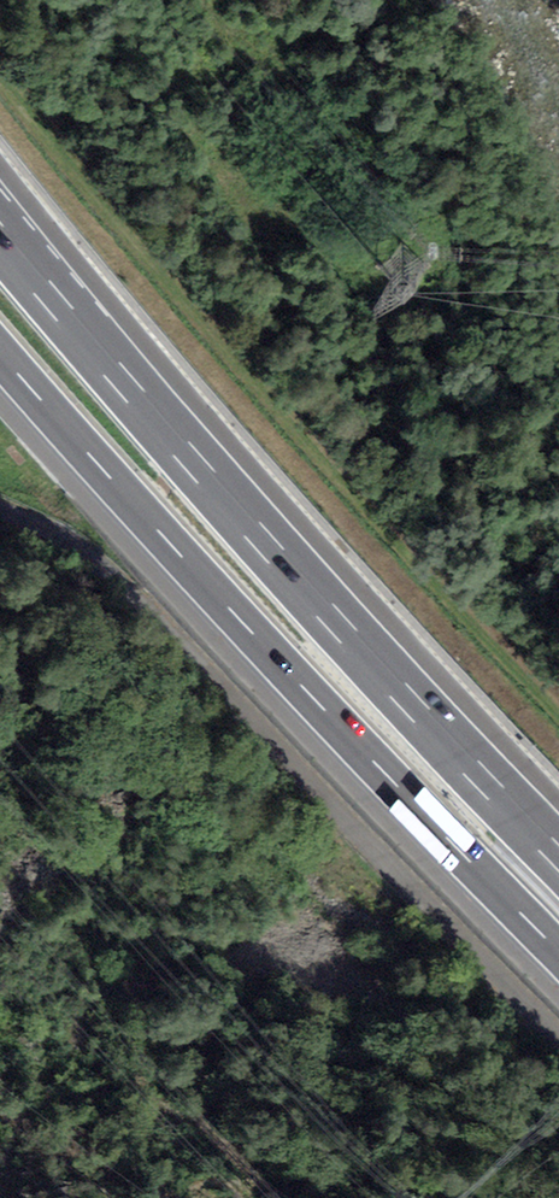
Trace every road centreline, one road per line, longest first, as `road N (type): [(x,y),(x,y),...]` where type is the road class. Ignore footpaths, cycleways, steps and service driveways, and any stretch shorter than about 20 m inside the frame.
road 1 (motorway): [(558,864),(0,240)]
road 2 (motorway): [(0,362),(558,953)]
road 3 (unclassified): [(0,508),(114,577),(558,1039)]

